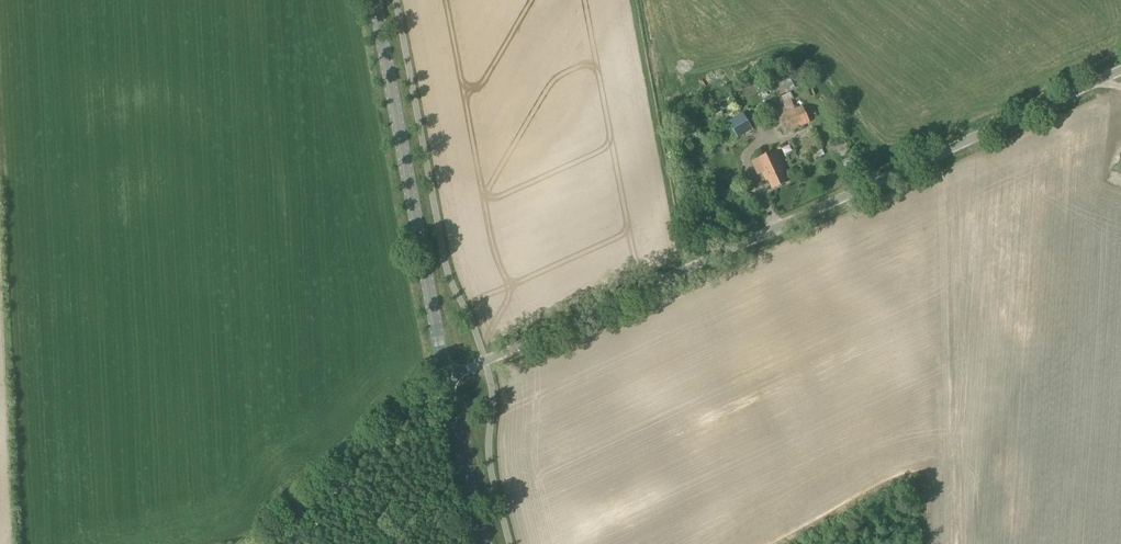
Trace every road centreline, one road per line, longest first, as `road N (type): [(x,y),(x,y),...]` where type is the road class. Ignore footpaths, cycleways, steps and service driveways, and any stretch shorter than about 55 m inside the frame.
road 1 (unclassified): [(445,381),(1120,72)]
road 2 (secondary): [(445,381),(376,0)]
road 3 (secondary): [(484,543),(445,381)]

